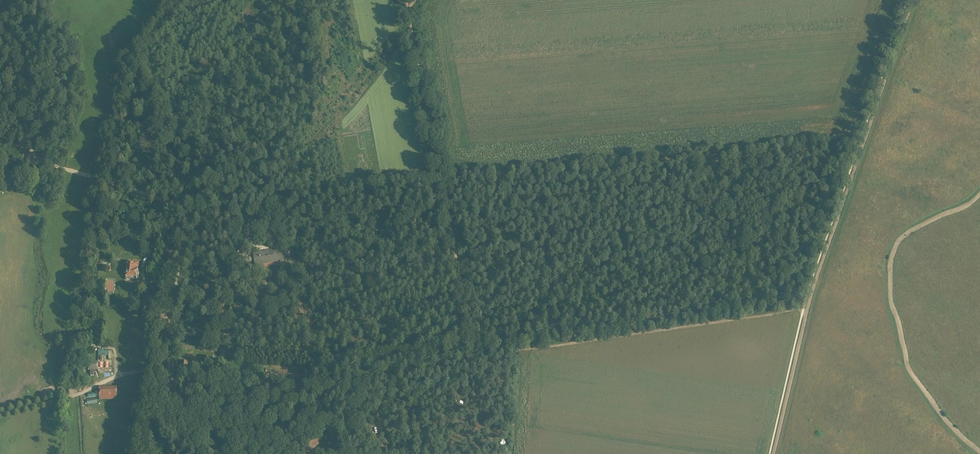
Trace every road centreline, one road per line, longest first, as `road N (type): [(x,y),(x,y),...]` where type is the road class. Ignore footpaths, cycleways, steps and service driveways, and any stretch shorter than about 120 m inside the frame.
road 1 (track): [(172,378),(320,387),(462,365),(473,356),(408,13)]
road 2 (track): [(914,0),(814,288),(774,453)]
road 3 (track): [(441,179),(862,147)]
road 4 (track): [(972,453),(903,369),(884,278),(889,248),(902,229),(979,184)]
road 5 (track): [(473,356),(807,310)]
road 6 (track): [(193,220),(214,169),(311,140),(409,16)]
road 7 (track): [(483,406),(455,428),(430,434),(364,382),(329,423)]
road 8 (track): [(0,414),(130,373),(172,372)]
road 9 (track): [(182,211),(192,229),(169,318),(172,378)]
road 10 (track): [(191,221),(228,218),(254,245),(281,243),(249,235)]
road 11 (track): [(1,32),(41,160)]

